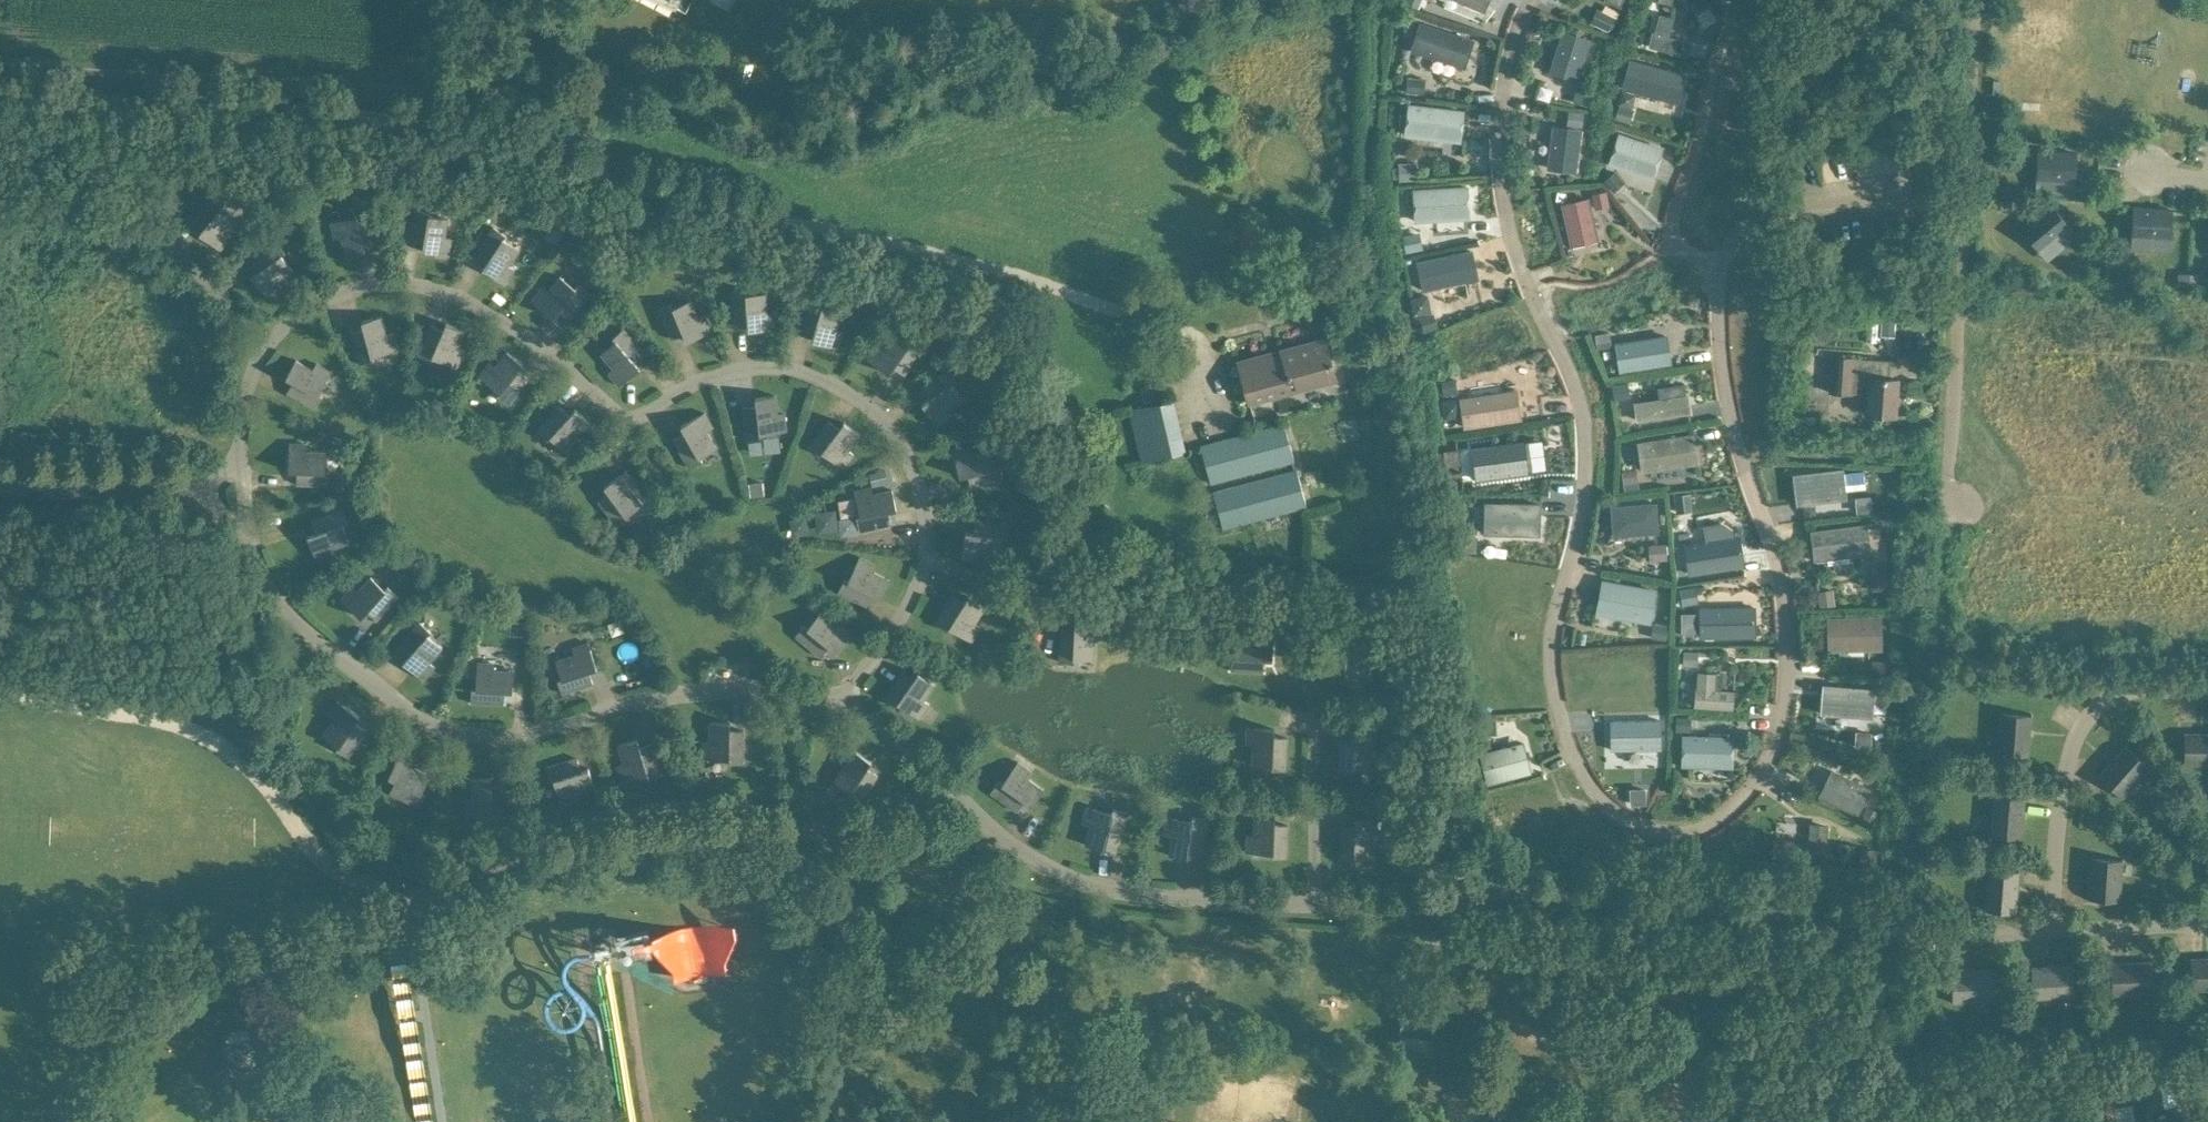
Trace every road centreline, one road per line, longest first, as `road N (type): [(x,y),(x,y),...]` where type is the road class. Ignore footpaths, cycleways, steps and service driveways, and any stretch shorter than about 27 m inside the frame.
road 1 (unclassified): [(1955,509),(1947,480),(1973,0)]

